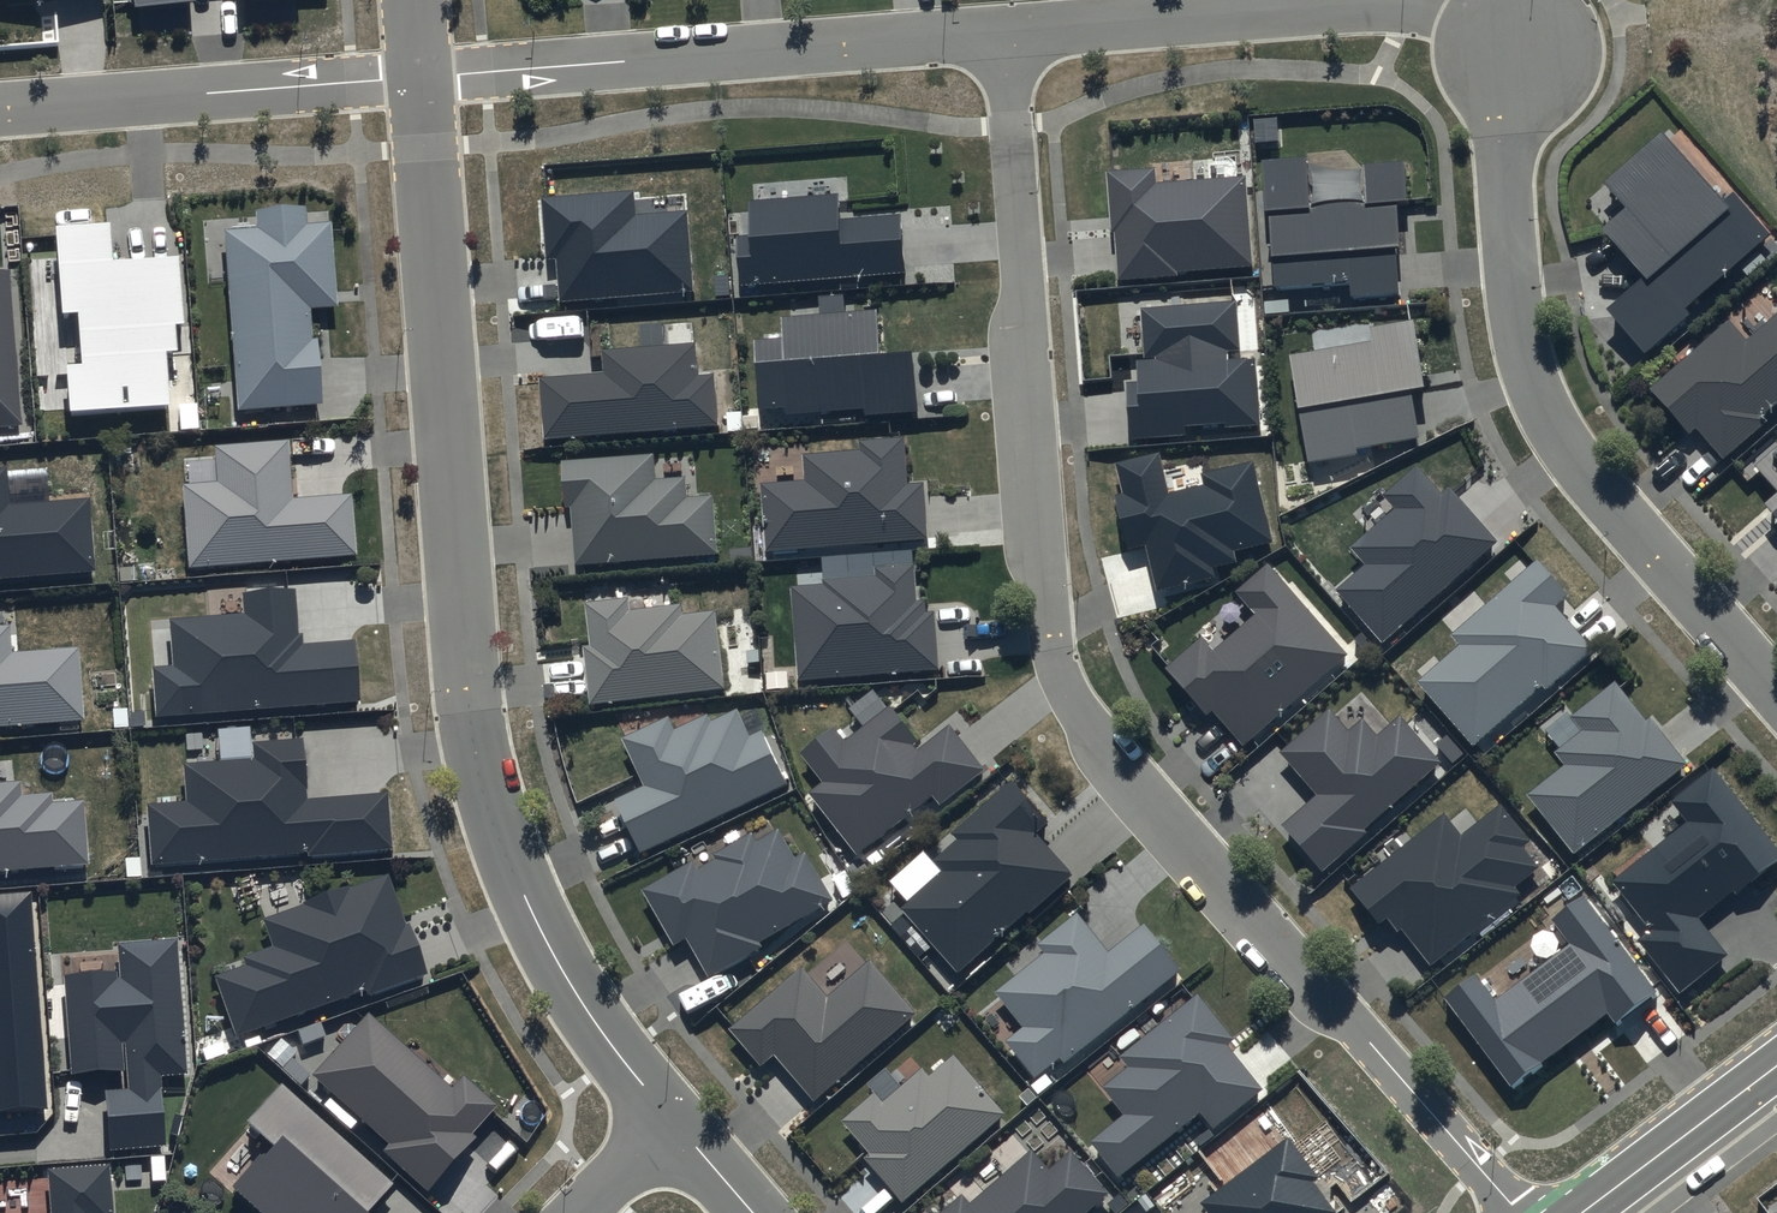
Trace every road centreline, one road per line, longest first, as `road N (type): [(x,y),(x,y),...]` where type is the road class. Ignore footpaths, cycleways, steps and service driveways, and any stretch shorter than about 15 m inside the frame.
road 1 (residential): [(1006,31),(1049,617),(1059,688),(1076,728),(1520,1212)]
road 2 (residential): [(418,76),(467,731),(483,798),(547,942),(593,1021),(669,1118)]
road 3 (residential): [(1516,53),(1505,138),(1511,255),(1526,369),(1543,415),(1571,459),(1776,693)]
road 4 (residential): [(1006,31),(418,76)]
road 5 (residential): [(1516,53),(1477,23),(1401,5),(1006,31)]
road 6 (residential): [(418,76),(0,109)]
road 7 (tertiary): [(1776,1065),(1581,1212)]
road 8 (residential): [(669,1118),(571,1212)]
road 9 (residential): [(669,1118),(752,1212)]

